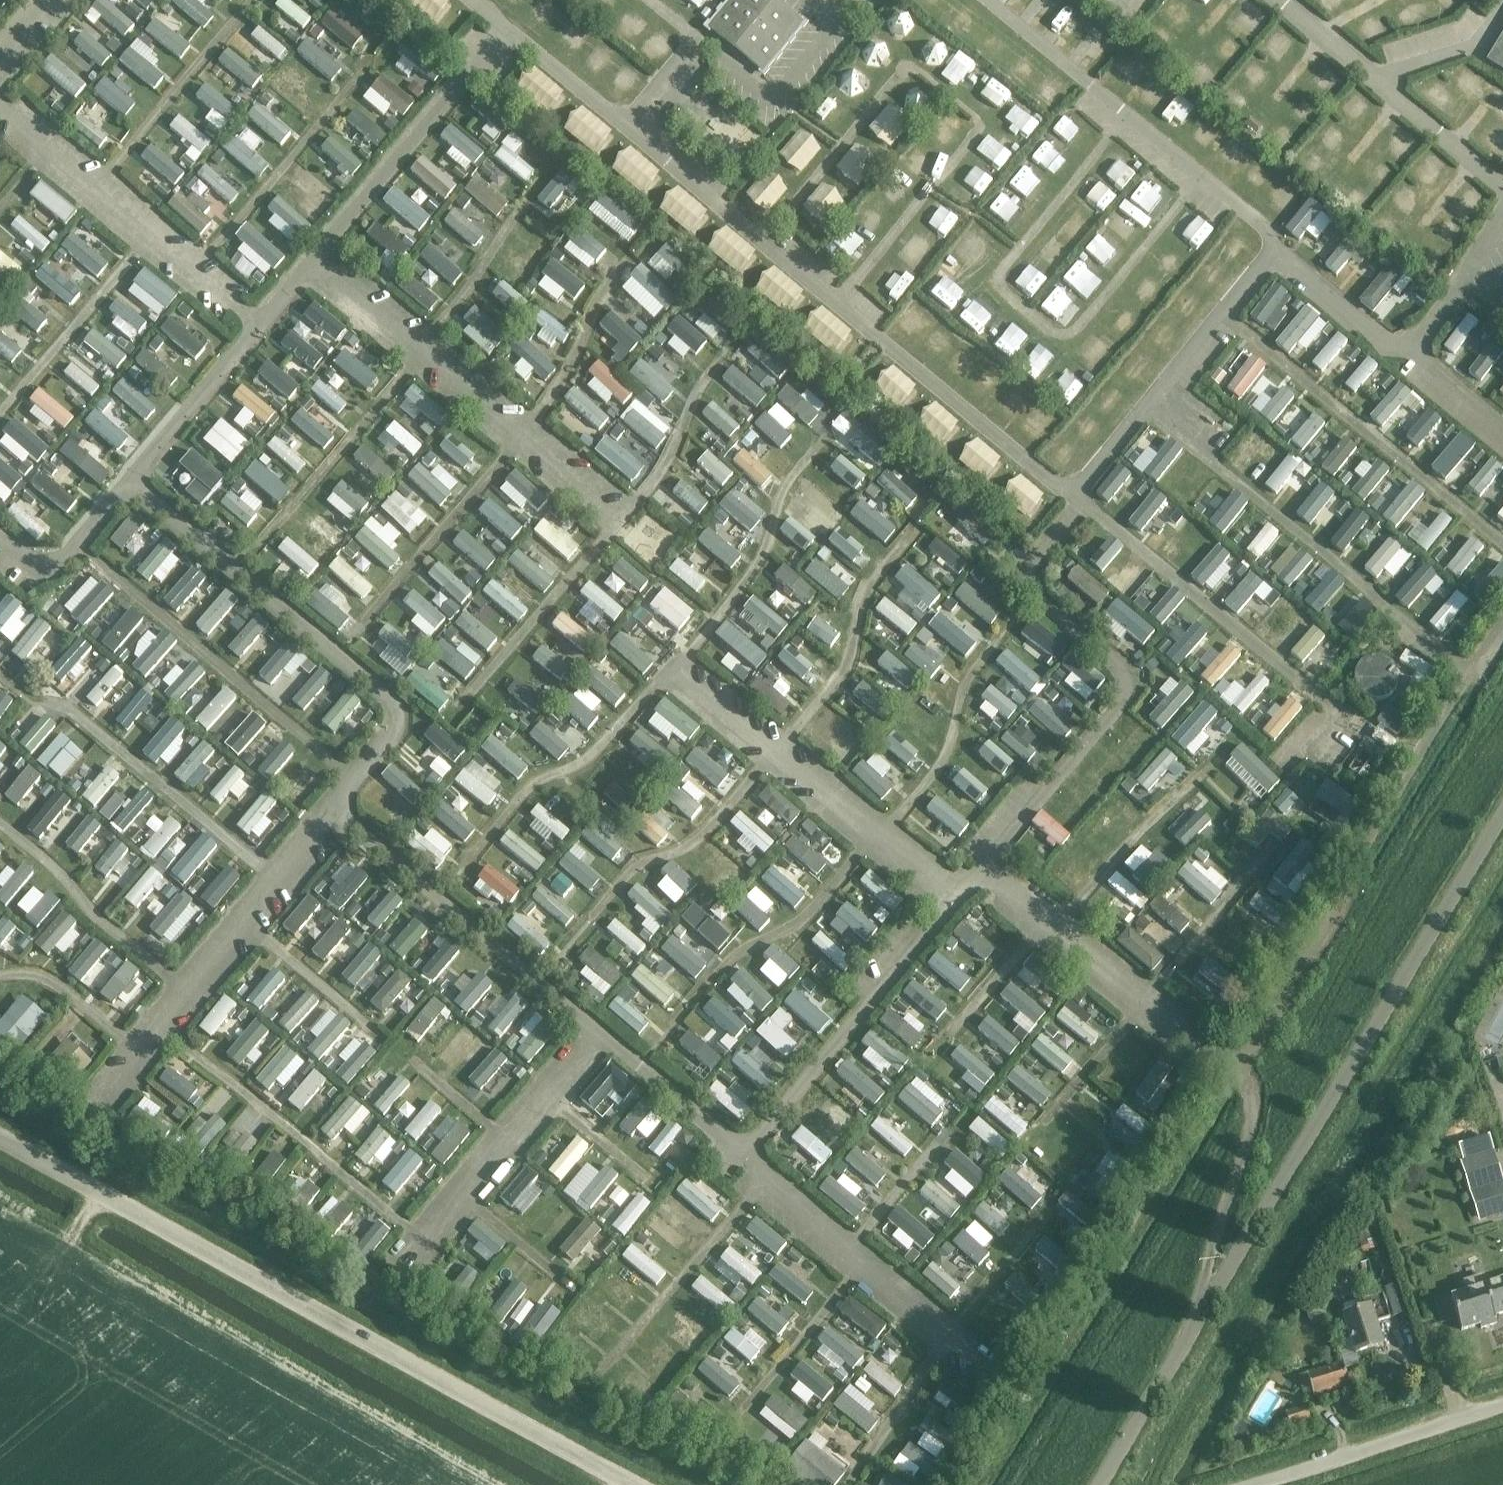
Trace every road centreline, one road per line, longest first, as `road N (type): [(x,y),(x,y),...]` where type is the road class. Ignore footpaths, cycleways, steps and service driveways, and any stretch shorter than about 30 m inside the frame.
road 1 (unclassified): [(1099,1484),(1502,809)]
road 2 (unclassified): [(626,1484),(0,1143)]
road 3 (track): [(459,872),(525,789),(593,754),(693,652),(759,564),(781,495),(824,441)]
road 4 (track): [(561,956),(634,868),(694,843),(839,677),(865,596),(906,537)]
road 5 (track): [(663,1039),(715,972),(801,920),(915,797),(945,753),(966,683),(1005,629)]
road 6 (track): [(623,263),(564,381),(521,441),(362,625)]
road 7 (track): [(1073,495),(1343,714),(1290,773)]
road 8 (track): [(724,359),(704,382),(658,478),(473,691)]
road 9 (track): [(155,1024),(420,1237)]
road 10 (track): [(848,1484),(941,1343),(1041,1224)]
road 11 (track): [(101,566),(349,775)]
road 12 (track): [(39,706),(81,718),(274,879)]
road 13 (track): [(1231,900),(1045,1123)]
road 14 (unclassified): [(1251,1484),(1502,1405)]
road 15 (track): [(201,266),(361,74)]
road 16 (track): [(761,1189),(597,1377)]
road 17 (track): [(261,544),(424,358)]
road 18 (track): [(0,824),(184,989)]
road 19 (track): [(0,415),(157,230)]
road 20 (track): [(1219,758),(1054,929)]
road 21 (track): [(100,182),(252,0)]
road 22 (track): [(726,1432),(858,1272)]
road 23 (track): [(526,203),(416,351)]
road 24 (track): [(374,1029),(241,919)]
road 25 (track): [(0,976),(23,974),(57,986),(134,1049)]
road 26 (track): [(574,1292),(457,1193)]
road 27 (track): [(940,1140),(843,1258)]
road 28 (track): [(1046,922),(950,1034)]
road 29 (track): [(648,1179),(541,1093)]
road 30 (track): [(410,1059),(503,1138)]

